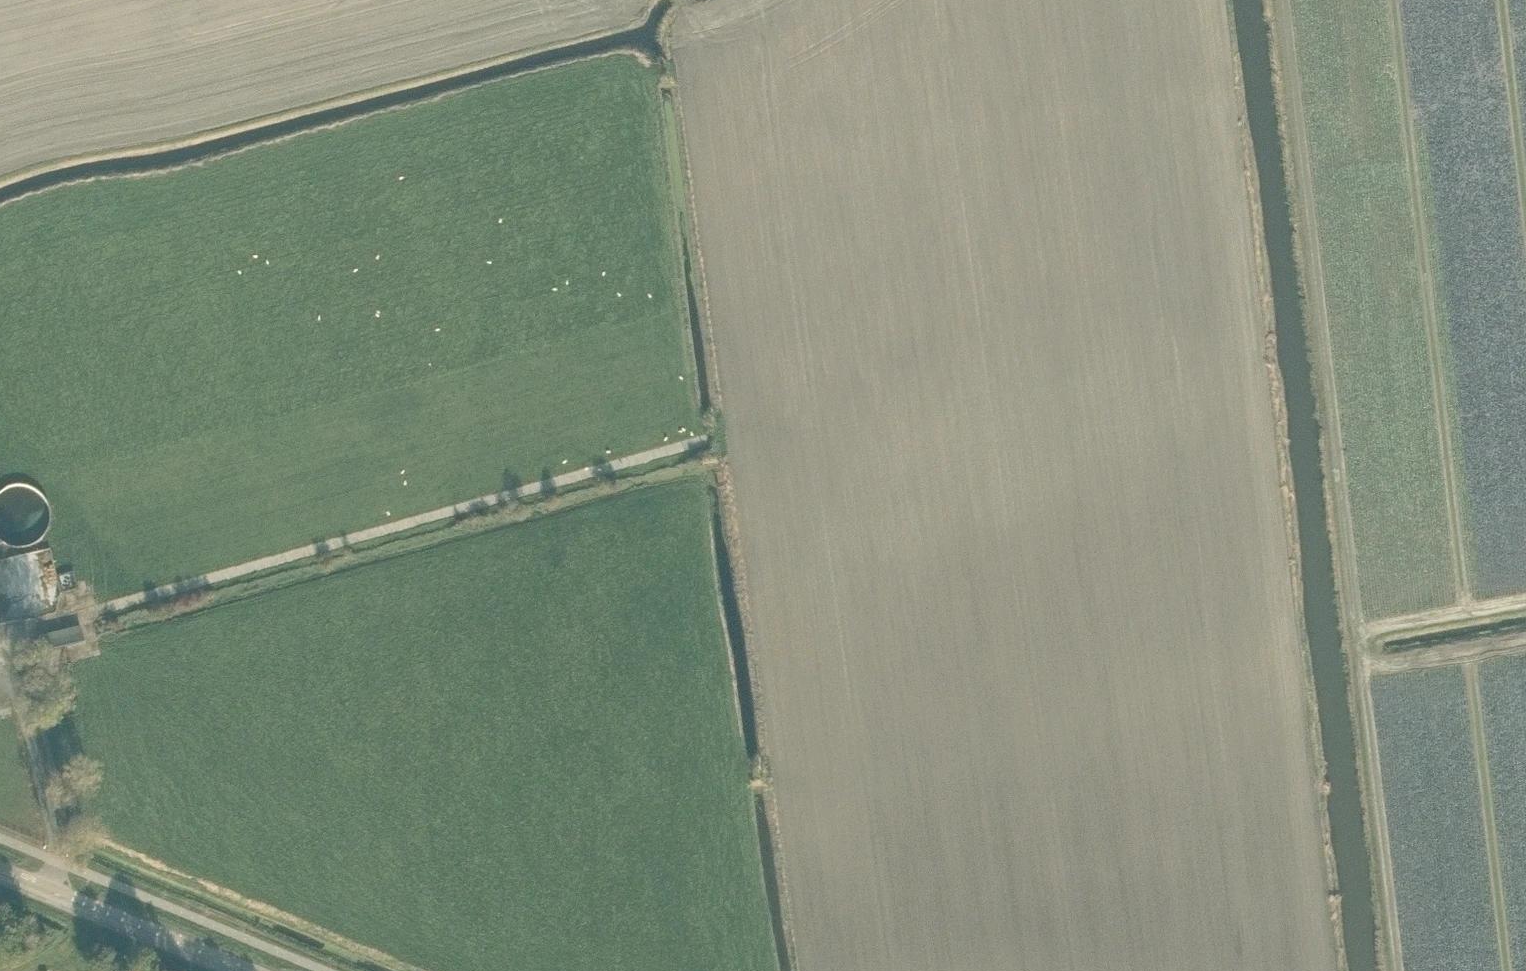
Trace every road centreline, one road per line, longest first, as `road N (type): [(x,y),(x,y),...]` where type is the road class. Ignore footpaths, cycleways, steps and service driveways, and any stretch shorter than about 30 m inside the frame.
road 1 (track): [(705,441),(0,639)]
road 2 (secondary): [(240,970),(0,874)]

